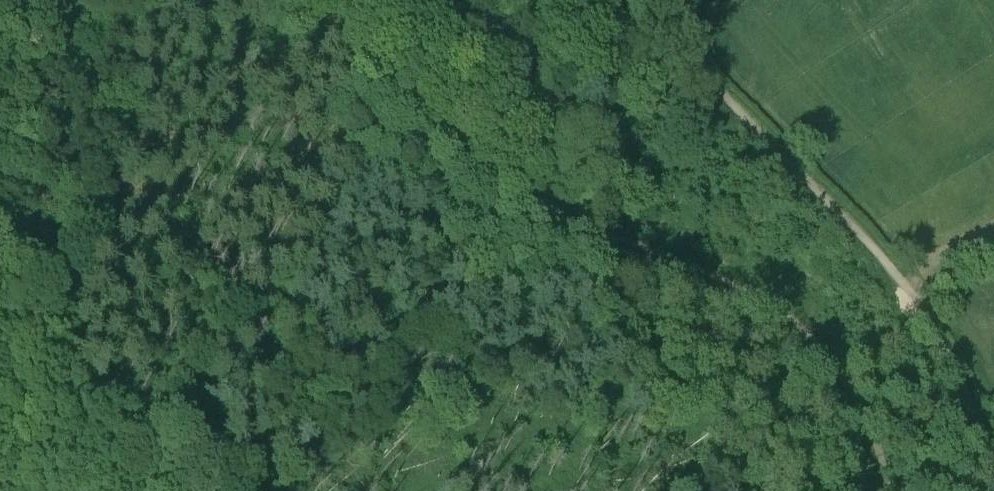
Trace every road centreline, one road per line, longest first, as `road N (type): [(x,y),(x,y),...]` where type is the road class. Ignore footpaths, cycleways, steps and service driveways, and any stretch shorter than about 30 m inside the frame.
road 1 (track): [(883,490),(862,414),(815,340),(771,305),(532,200),(453,141),(374,56),(303,0)]
road 2 (track): [(648,0),(742,122),(855,234),(919,316),(993,464)]

